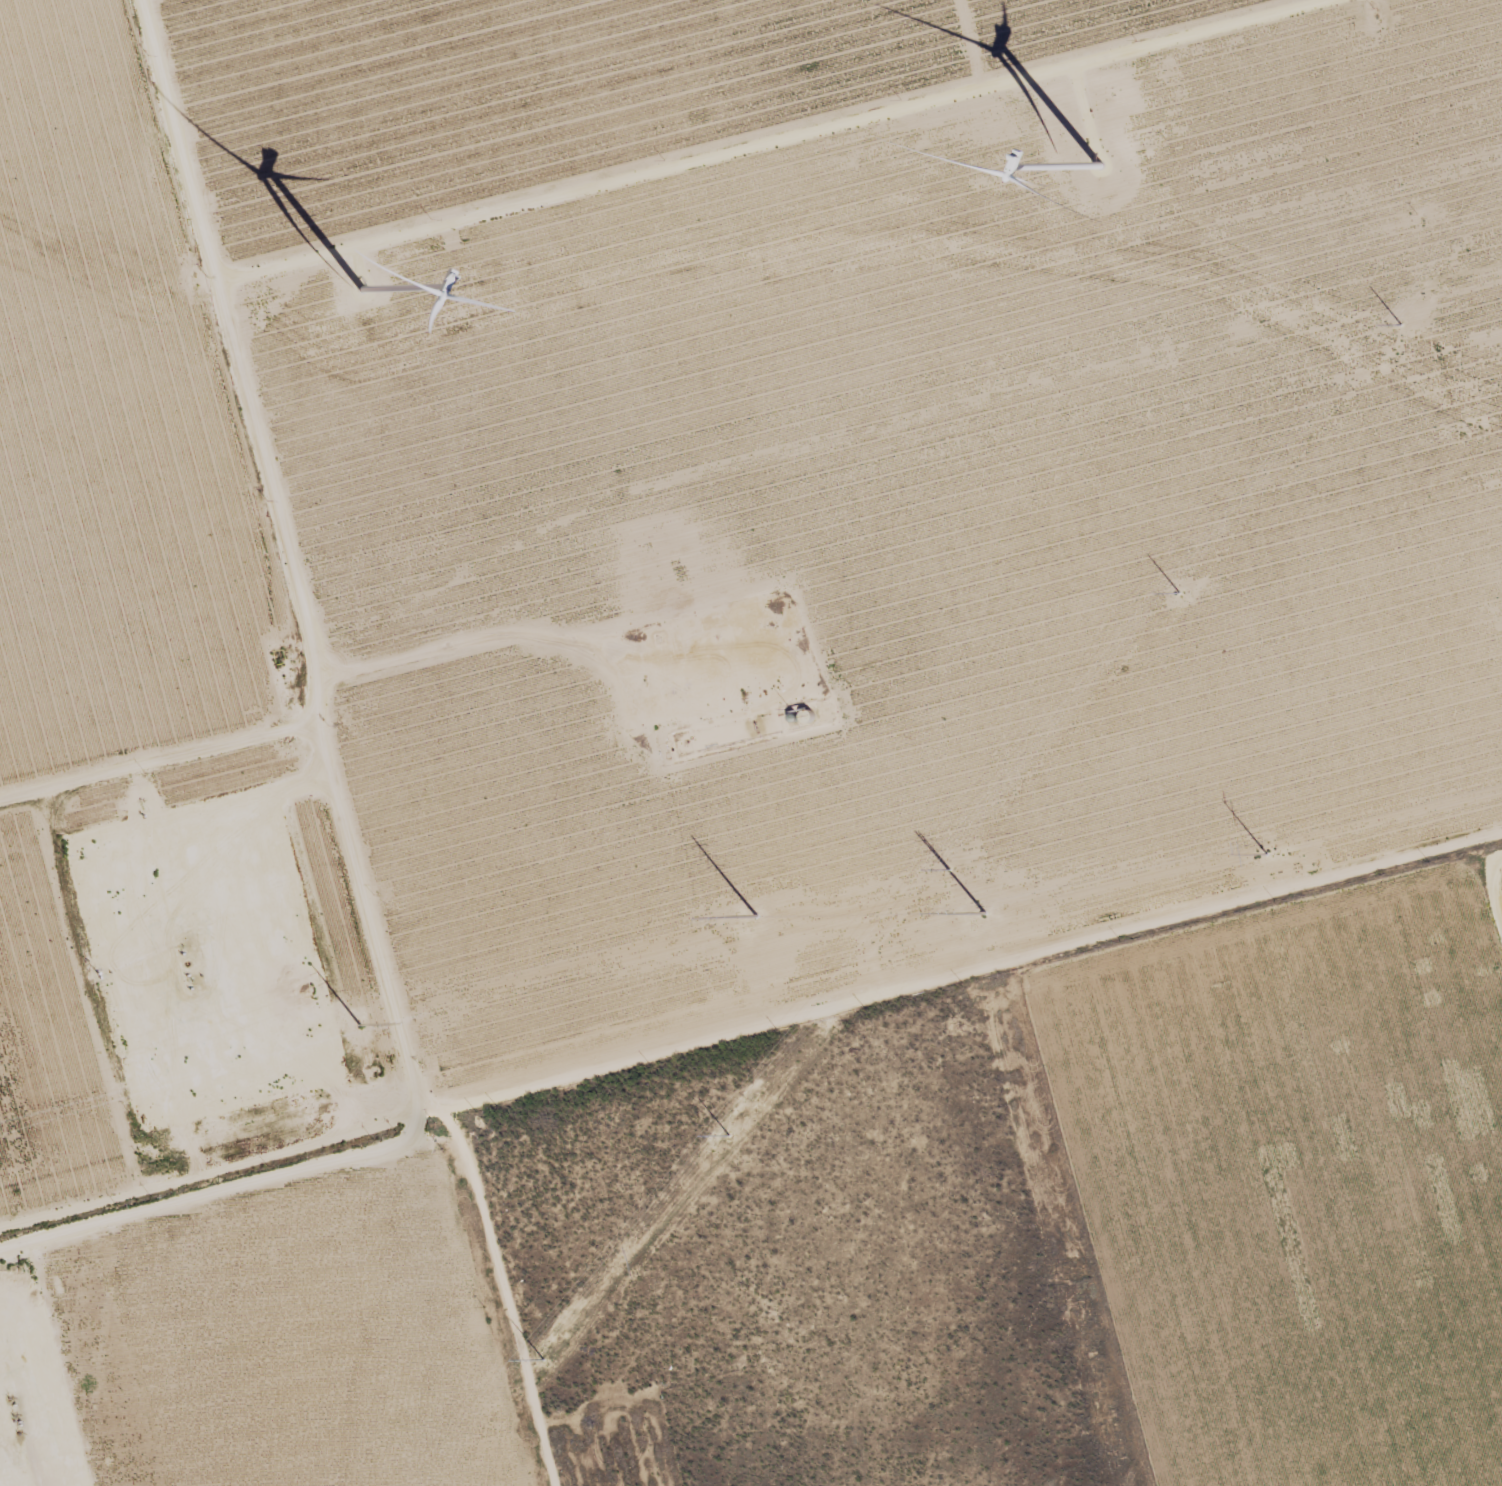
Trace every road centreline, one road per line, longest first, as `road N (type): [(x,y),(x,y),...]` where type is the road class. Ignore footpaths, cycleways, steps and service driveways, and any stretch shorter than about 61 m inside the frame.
road 1 (track): [(133,0),(333,760),(348,765),(433,1122),(488,1258),(533,1438),(554,1485)]

